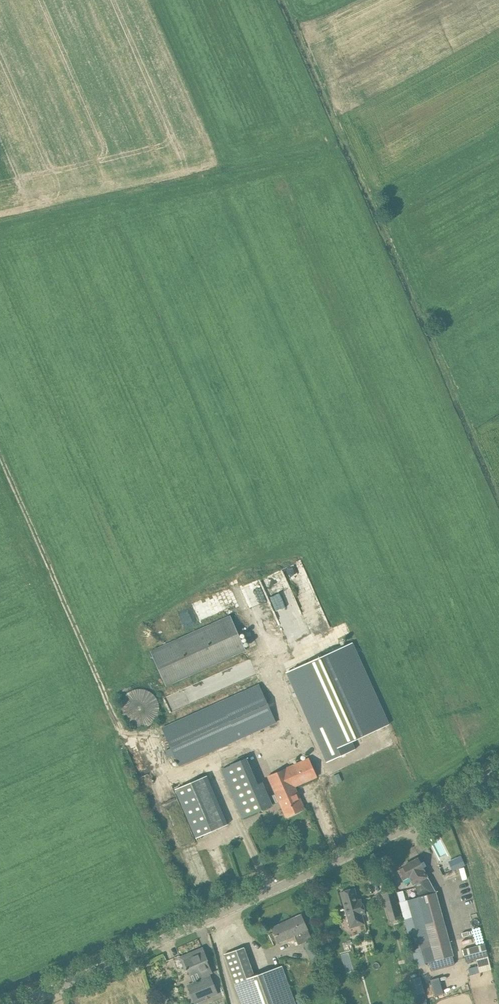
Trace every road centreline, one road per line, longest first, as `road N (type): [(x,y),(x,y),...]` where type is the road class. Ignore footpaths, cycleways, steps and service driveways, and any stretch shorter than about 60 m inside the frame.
road 1 (unclassified): [(20,1003),(366,849),(498,771)]

